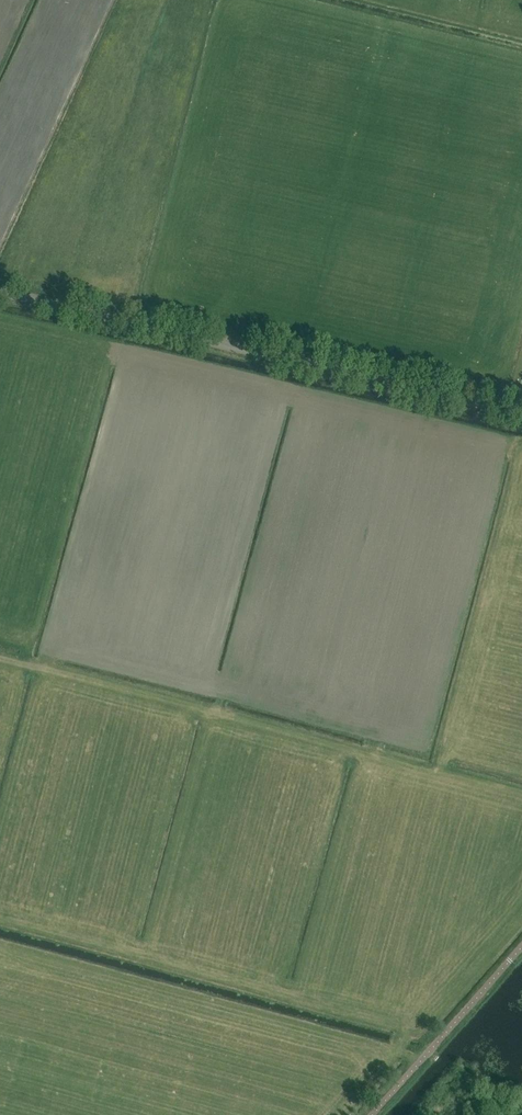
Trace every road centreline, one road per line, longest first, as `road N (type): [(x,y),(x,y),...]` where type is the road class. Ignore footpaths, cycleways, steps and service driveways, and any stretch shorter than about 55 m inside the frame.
road 1 (unclassified): [(521,414),(0,291)]

